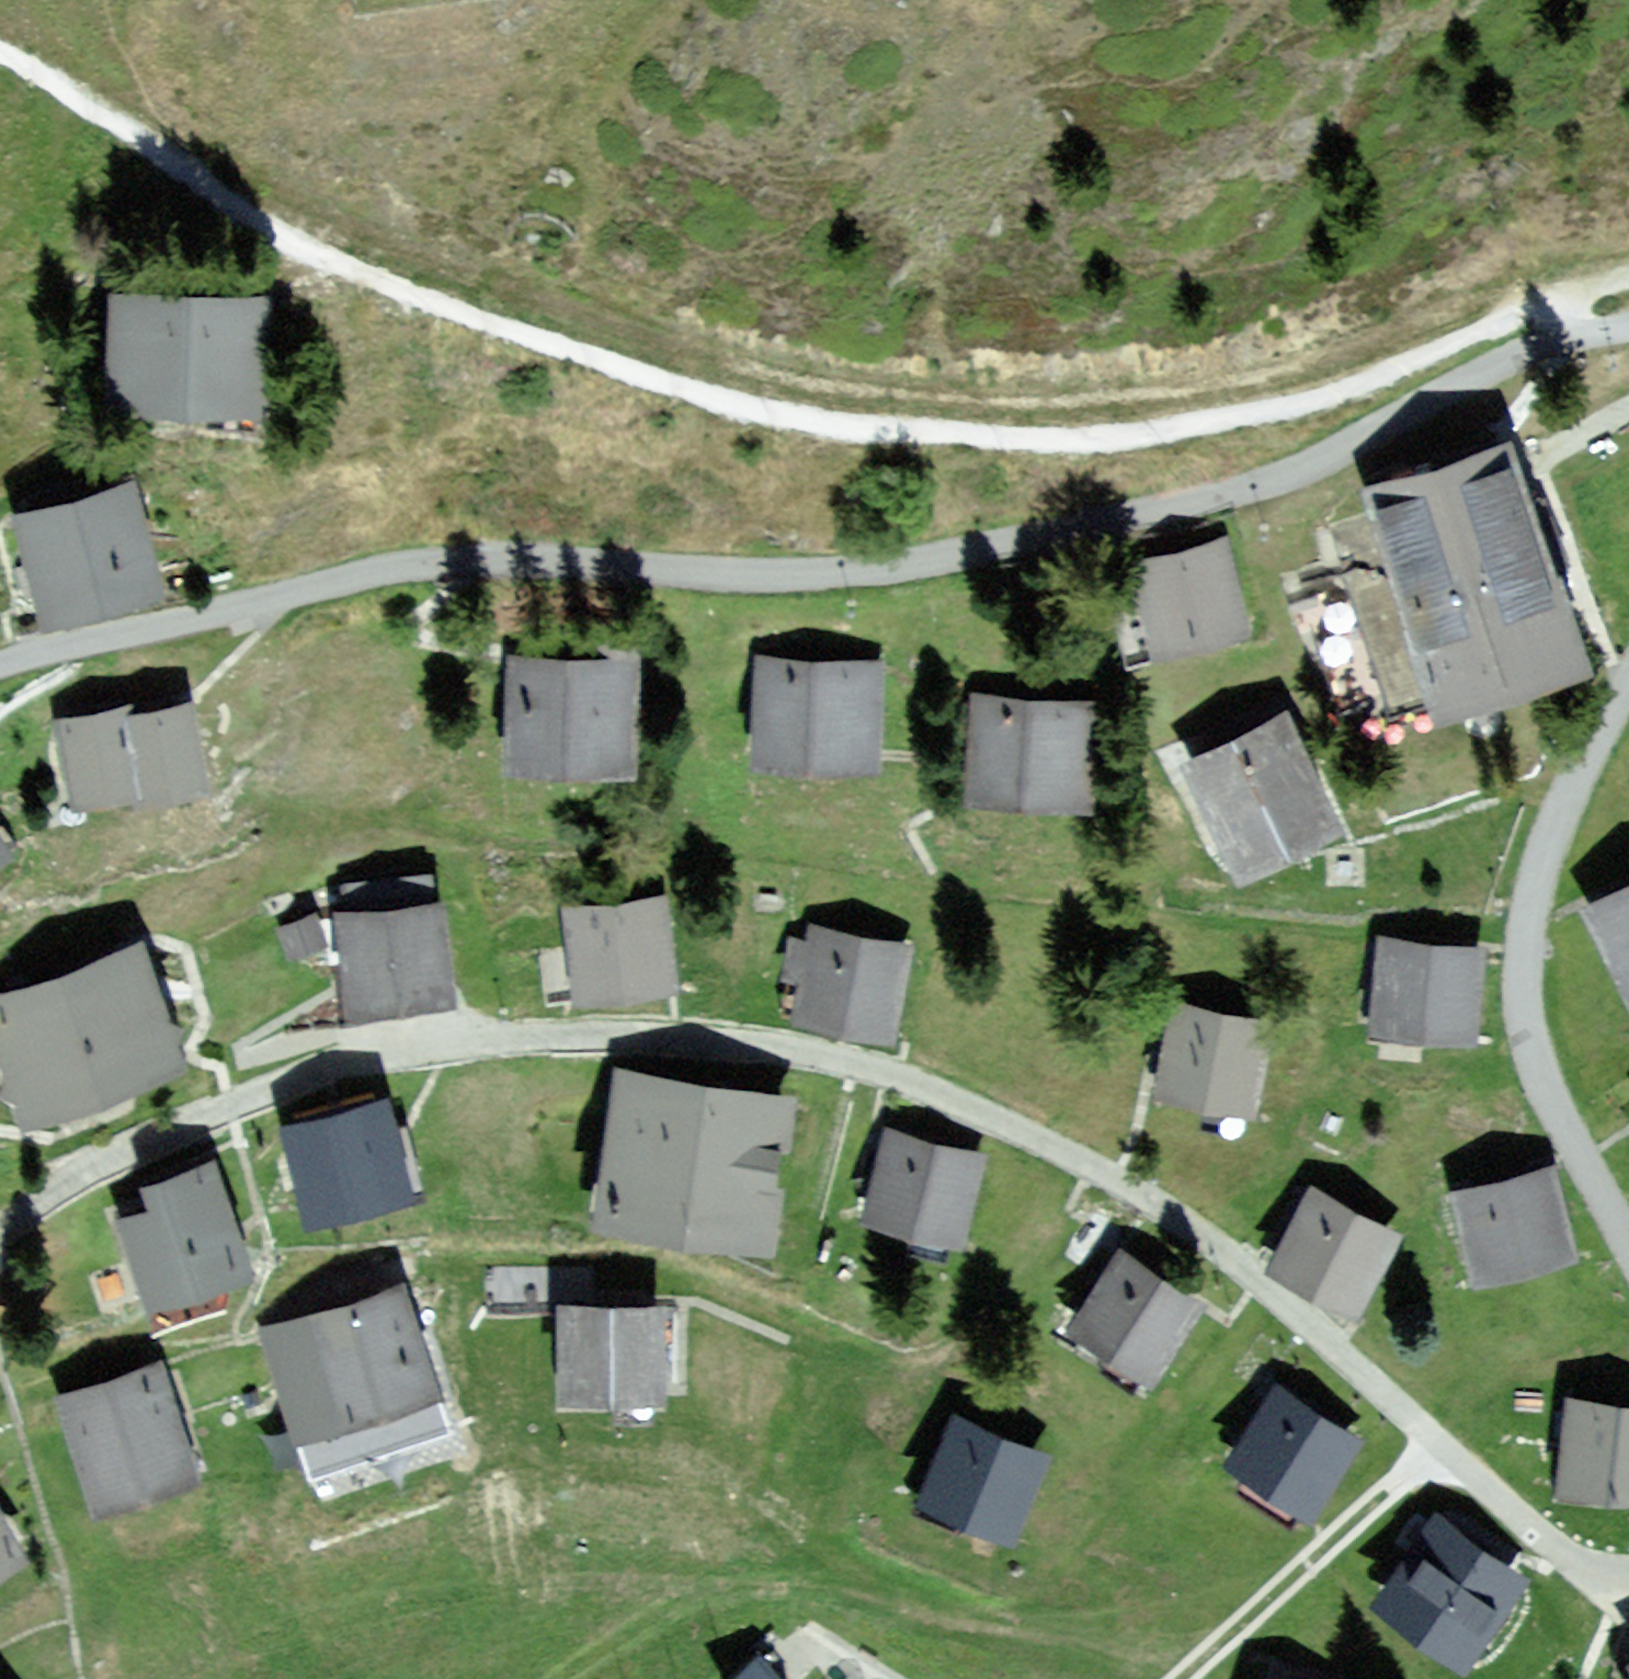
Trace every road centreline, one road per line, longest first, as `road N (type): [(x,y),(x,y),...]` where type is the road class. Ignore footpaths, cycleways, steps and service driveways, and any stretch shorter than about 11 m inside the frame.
road 1 (residential): [(1628,1581),(1576,1563),(1260,1278),(1112,1175),(907,1078),(774,1042),(597,1028),(378,1051),(278,1079),(79,1175),(0,1226)]
road 2 (residential): [(1628,329),(1572,335),(1349,447),(1218,495),(876,568),(694,575),(526,552),(441,555),(0,664)]
road 3 (track): [(0,48),(270,227),(334,259),(618,362),(816,419),(1090,436),(1304,401),(1456,341),(1522,298),(1558,303)]
road 4 (residential): [(1628,1239),(1529,1037),(1526,941),(1541,845),(1563,787),(1628,674)]
road 5 (track): [(1438,1441),(1183,1678)]

